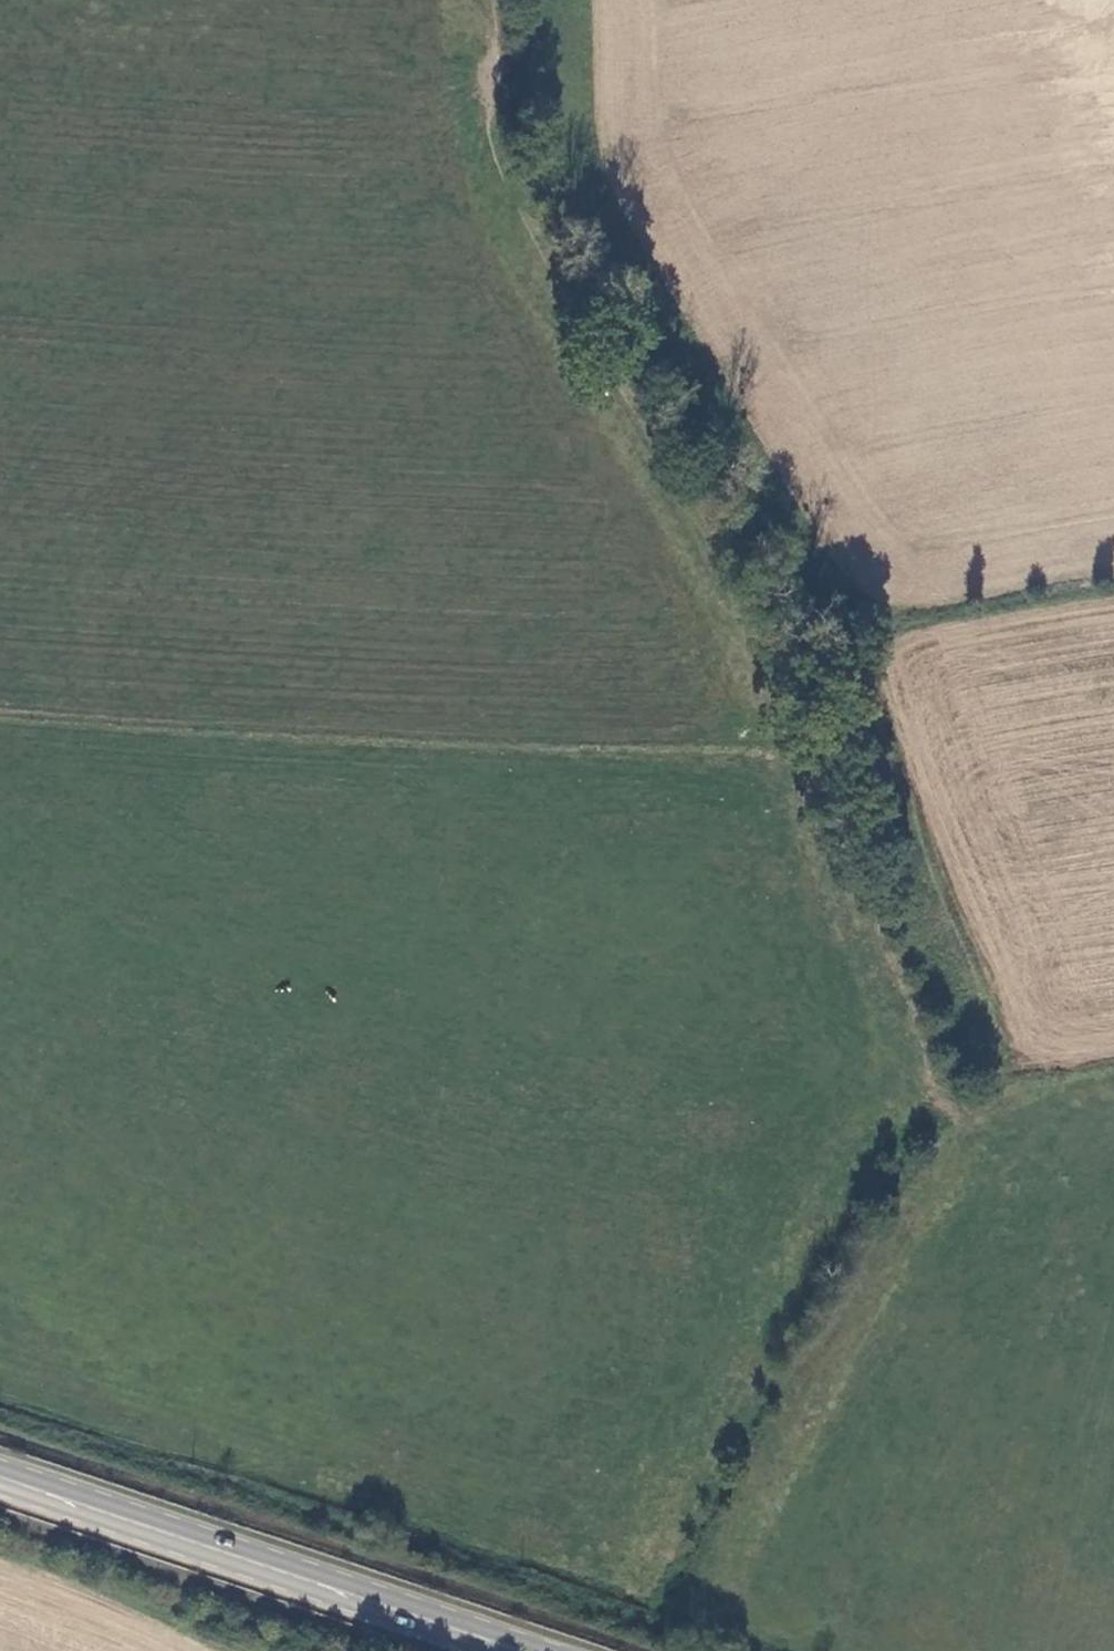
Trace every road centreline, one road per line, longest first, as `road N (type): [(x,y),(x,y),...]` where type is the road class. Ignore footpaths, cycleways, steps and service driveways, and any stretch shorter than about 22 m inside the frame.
road 1 (primary): [(523,1650),(0,1477)]

